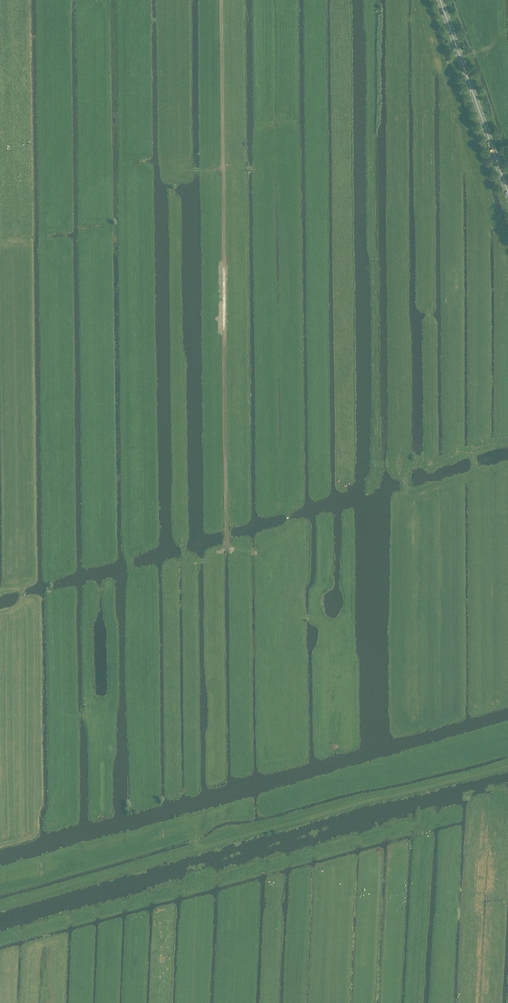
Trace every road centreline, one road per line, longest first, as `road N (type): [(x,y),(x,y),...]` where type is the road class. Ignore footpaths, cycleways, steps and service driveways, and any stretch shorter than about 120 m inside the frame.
road 1 (track): [(0,906),(507,766)]
road 2 (track): [(227,524),(223,169)]
road 3 (track): [(189,170),(223,169),(222,0)]
road 4 (primary): [(507,191),(442,0)]

